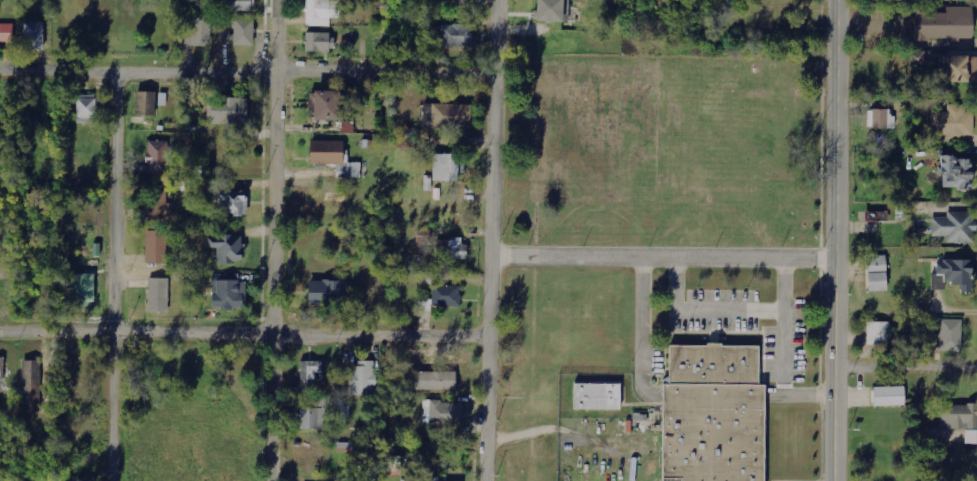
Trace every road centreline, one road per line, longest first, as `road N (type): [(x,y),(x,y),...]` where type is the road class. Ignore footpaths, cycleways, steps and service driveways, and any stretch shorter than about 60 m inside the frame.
road 1 (residential): [(494,75),(0,65)]
road 2 (residential): [(488,335),(0,331)]
road 3 (residential): [(485,480),(496,0)]
road 4 (tertiary): [(272,480),(275,0)]
road 5 (primary): [(837,0),(834,480)]
road 6 (residential): [(112,480),(121,68)]
road 7 (residential): [(491,253),(836,255)]
road 8 (residential): [(976,370),(834,370)]

